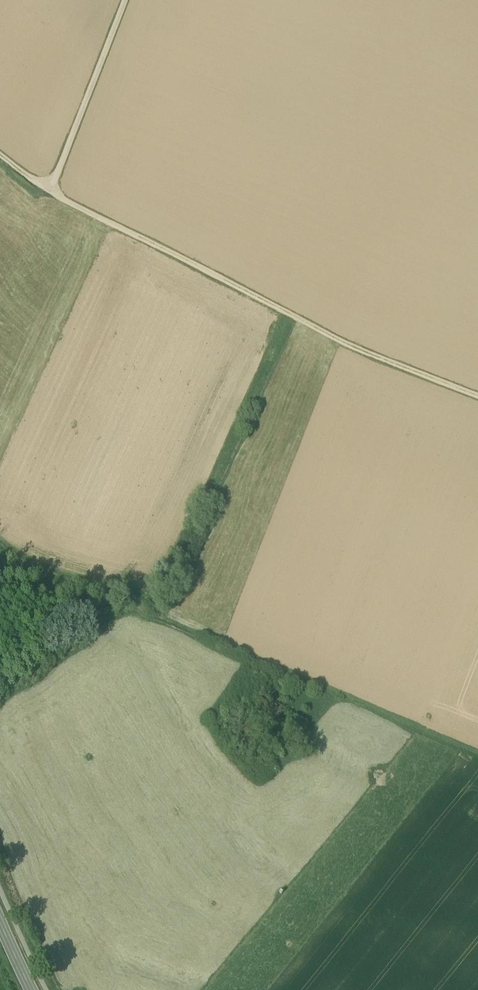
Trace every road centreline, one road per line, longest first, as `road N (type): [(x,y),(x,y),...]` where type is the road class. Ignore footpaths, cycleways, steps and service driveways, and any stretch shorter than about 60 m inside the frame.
road 1 (track): [(0,155),(50,192),(316,335),(477,402)]
road 2 (track): [(124,0),(50,192)]

